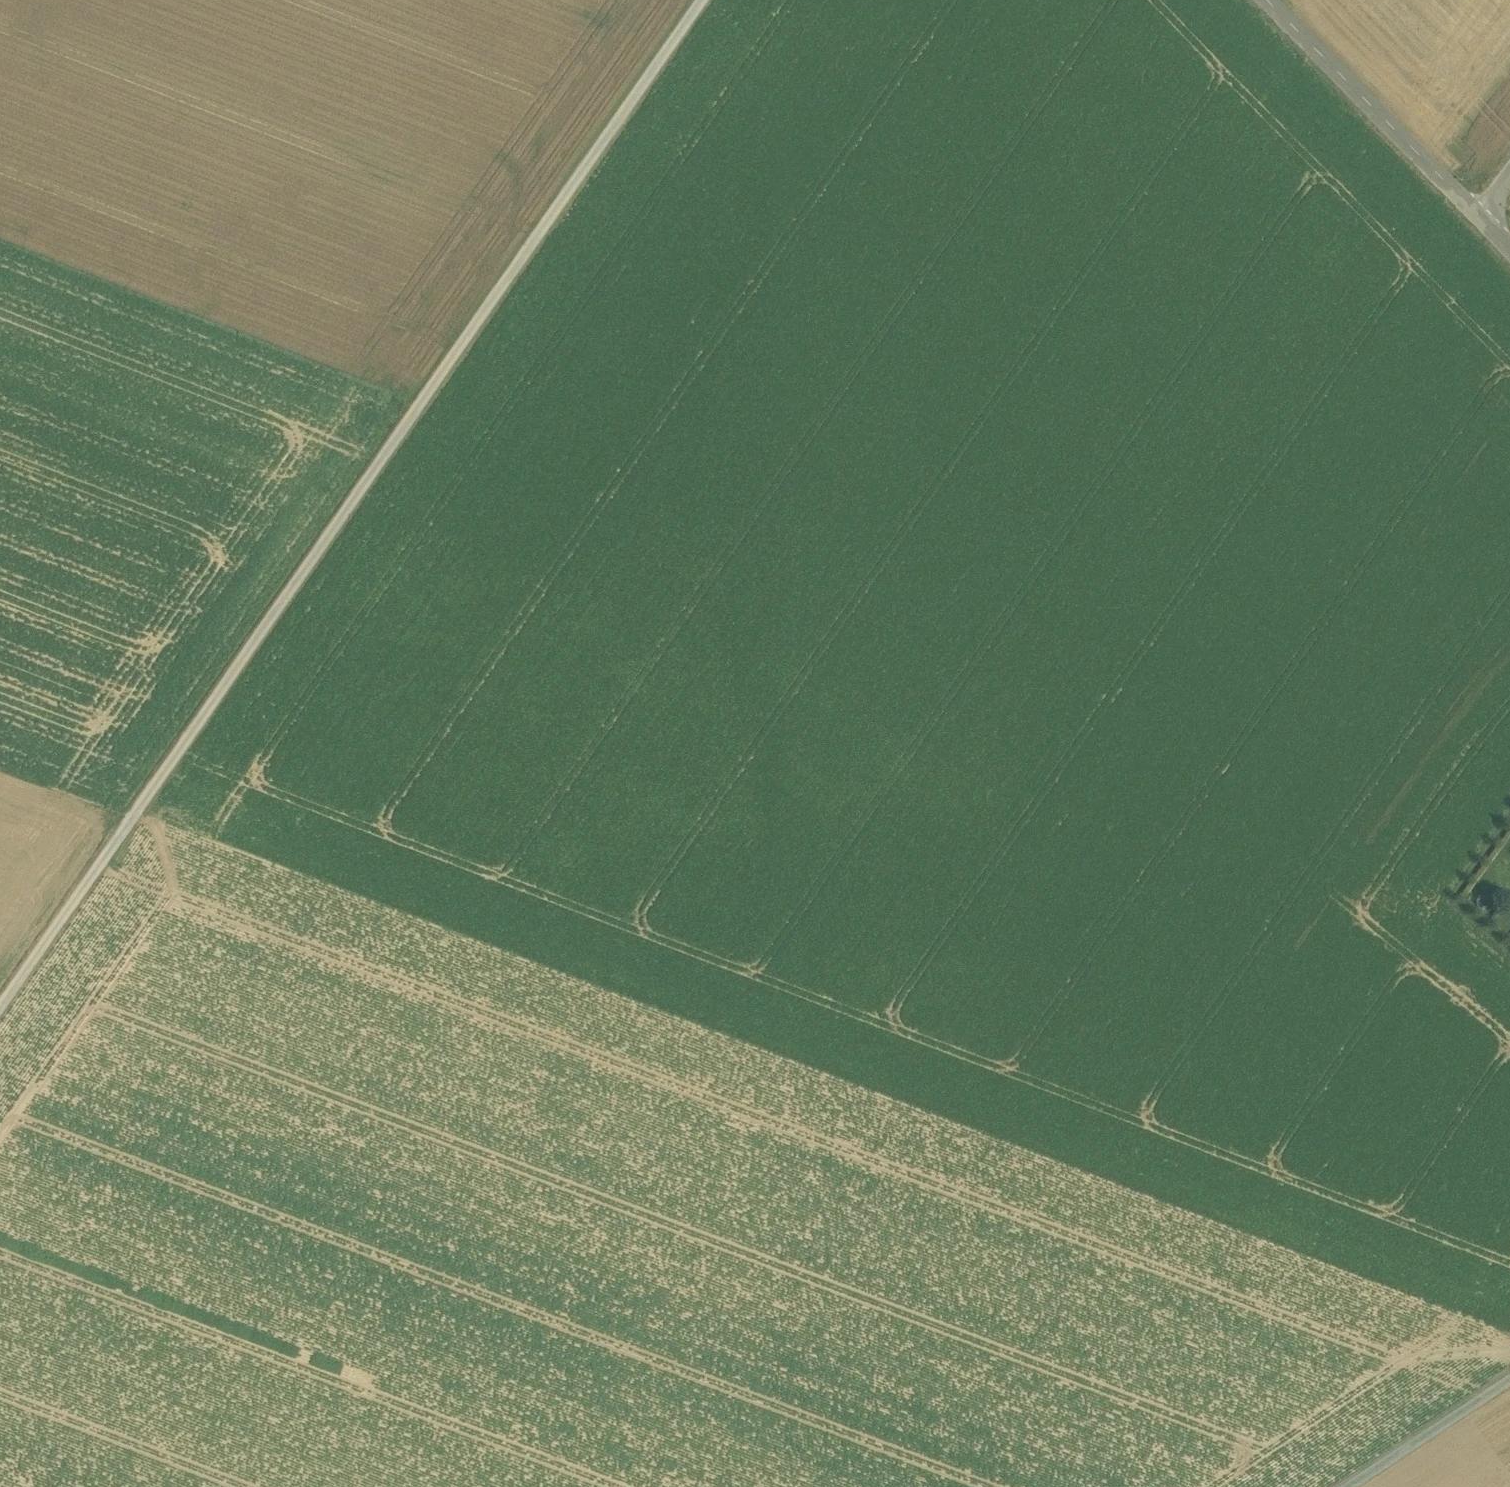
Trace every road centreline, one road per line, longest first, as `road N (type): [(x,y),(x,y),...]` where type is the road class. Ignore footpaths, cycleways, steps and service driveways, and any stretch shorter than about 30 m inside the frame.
road 1 (track): [(702,0),(0,1005)]
road 2 (tertiary): [(1478,215),(1265,0)]
road 3 (track): [(1509,1383),(1354,1486)]

